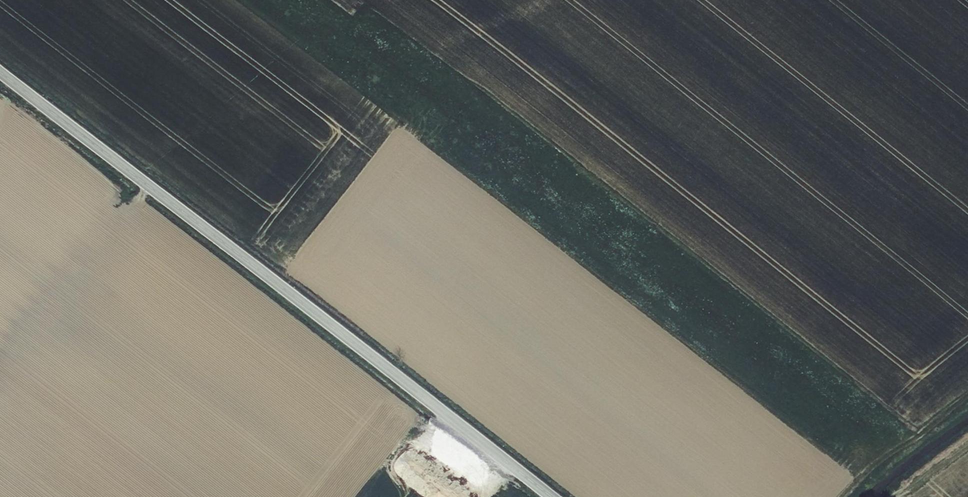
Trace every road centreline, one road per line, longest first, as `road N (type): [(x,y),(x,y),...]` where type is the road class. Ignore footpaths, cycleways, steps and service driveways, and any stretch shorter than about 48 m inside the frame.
road 1 (tertiary): [(551,496),(0,70)]

